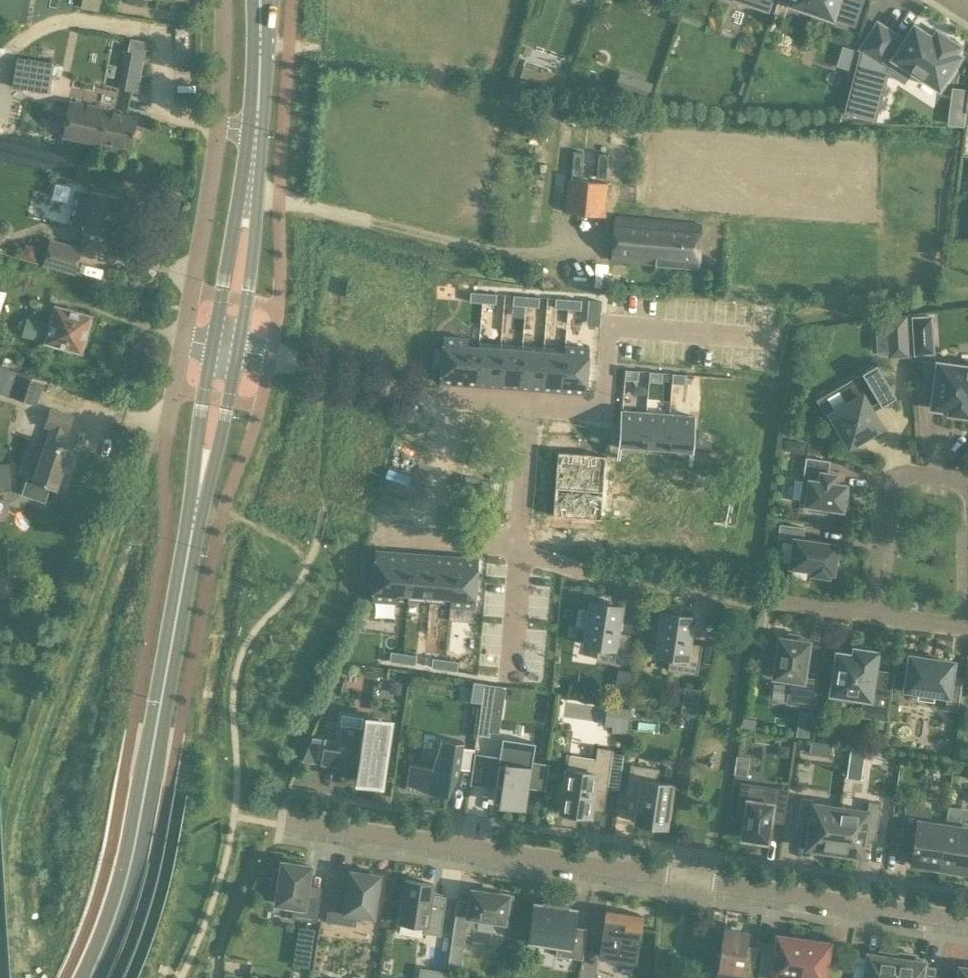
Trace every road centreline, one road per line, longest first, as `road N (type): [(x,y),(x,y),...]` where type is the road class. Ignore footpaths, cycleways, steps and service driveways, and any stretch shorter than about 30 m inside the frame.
road 1 (residential): [(967,921),(281,824)]
road 2 (track): [(21,966),(15,828),(143,461),(167,434)]
road 3 (secondary): [(88,977),(129,871),(195,509)]
road 4 (residential): [(869,615),(584,570),(516,546)]
road 5 (residential): [(761,336),(612,325),(605,413),(523,409)]
road 6 (residential): [(523,409),(454,400),(237,348)]
road 7 (residential): [(869,615),(887,487),(895,476),(951,478),(967,490)]
road 8 (residential): [(217,126),(183,339)]
road 9 (secondary): [(195,509),(218,448),(237,348)]
road 10 (secondary): [(212,344),(195,509)]
road 11 (secondary): [(237,348),(255,230),(249,192)]
road 12 (secondary): [(249,192),(232,228),(212,344)]
road 13 (residential): [(523,409),(516,546)]
road 14 (residential): [(516,546),(384,536)]
road 15 (secondary): [(255,131),(258,0)]
road 16 (residential): [(516,546),(509,674)]
road 17 (residential): [(220,0),(217,126)]

